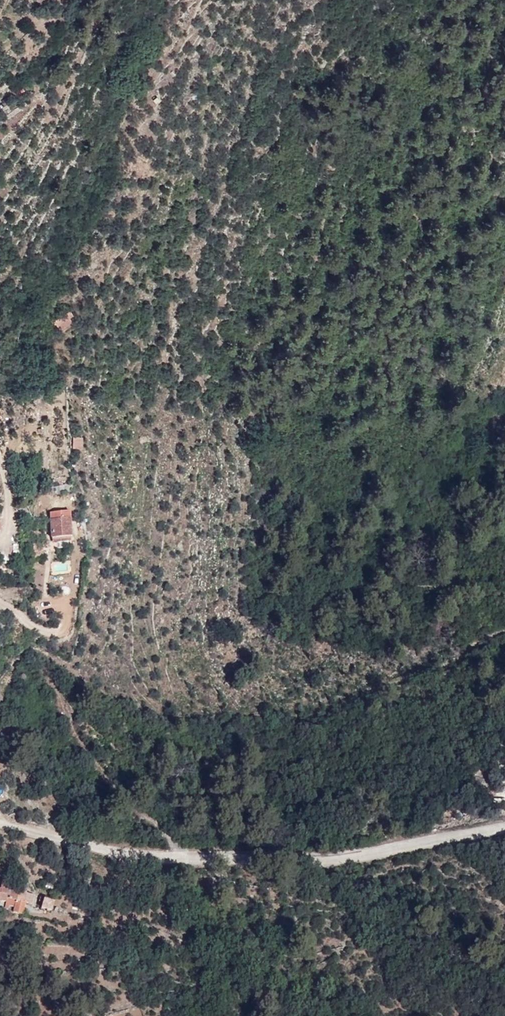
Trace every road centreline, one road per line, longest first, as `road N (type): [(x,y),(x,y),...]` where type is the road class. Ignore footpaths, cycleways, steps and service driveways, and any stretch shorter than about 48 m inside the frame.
road 1 (unclassified): [(504,828),(312,861),(122,854),(0,823)]

